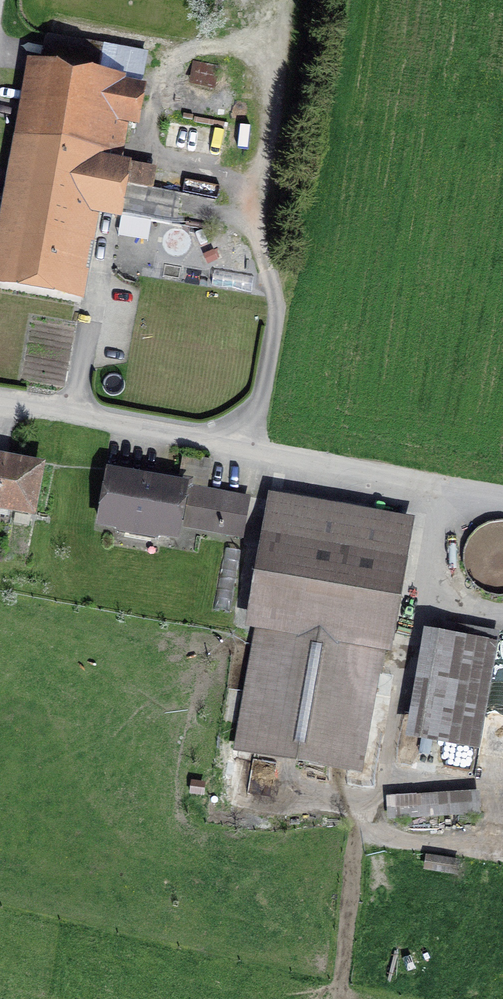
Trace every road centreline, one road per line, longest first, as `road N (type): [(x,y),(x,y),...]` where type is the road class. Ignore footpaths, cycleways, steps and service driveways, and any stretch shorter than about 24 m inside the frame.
road 1 (unclassified): [(502,492),(0,402)]
road 2 (track): [(502,855),(369,832),(436,480)]

